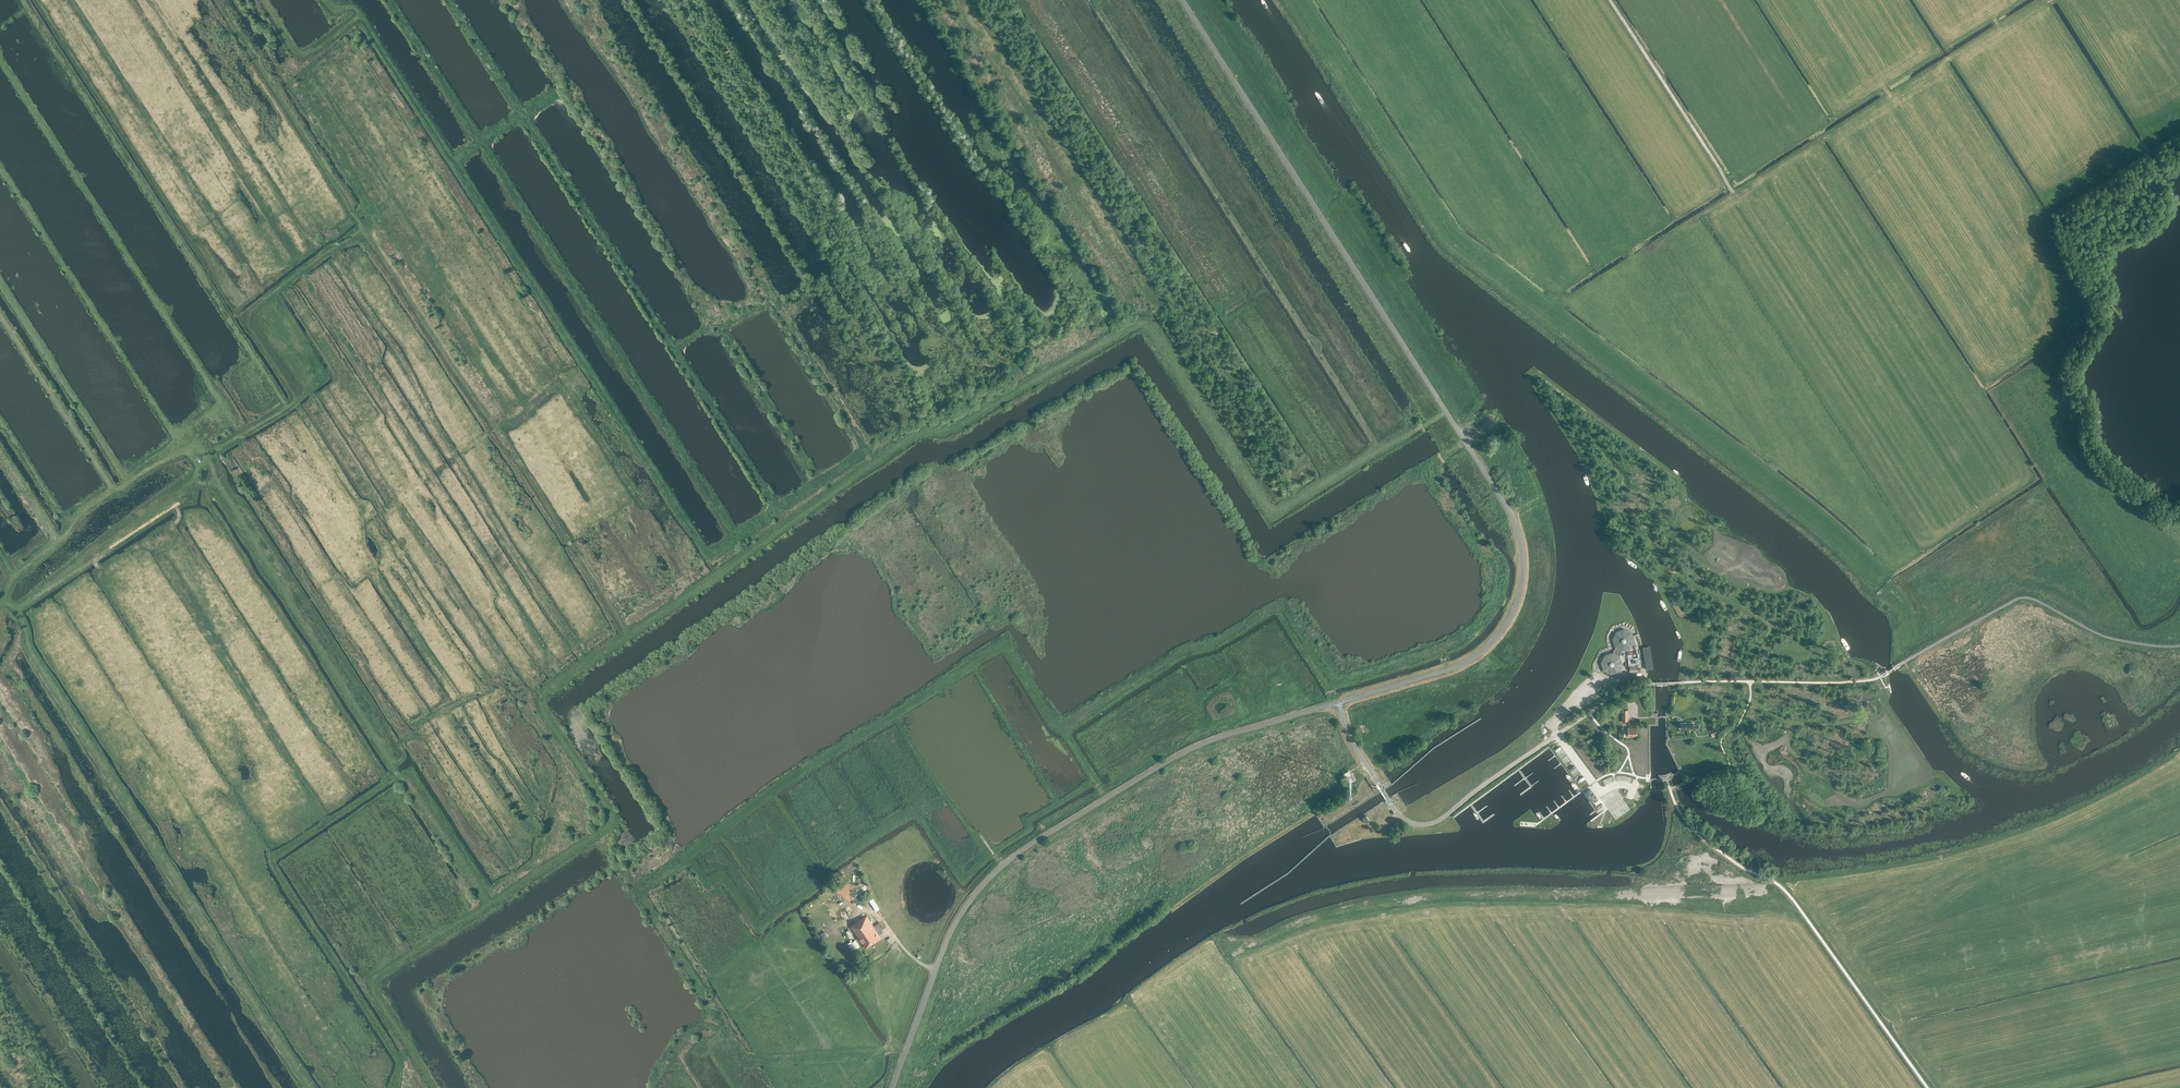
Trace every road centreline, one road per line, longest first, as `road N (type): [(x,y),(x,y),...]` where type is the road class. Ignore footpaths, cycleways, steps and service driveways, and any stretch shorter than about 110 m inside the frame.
road 1 (unclassified): [(1338,702),(1452,668),(1488,646),(1516,602),(1520,541),(1463,438),(1182,0)]
road 2 (track): [(435,1087),(411,1050),(399,1056),(273,865),(385,778),(206,499),(215,474),(207,455),(179,442)]
road 3 (track): [(216,0),(624,632)]
road 4 (unclassified): [(892,1087),(953,927),(1008,861),(1187,750),(1338,702)]
road 5 (track): [(207,455),(294,402),(250,327),(252,310),(365,232)]
road 6 (unclassified): [(1389,801),(1409,822),(1437,821),(1617,693)]
road 7 (track): [(1730,185),(1610,0)]

